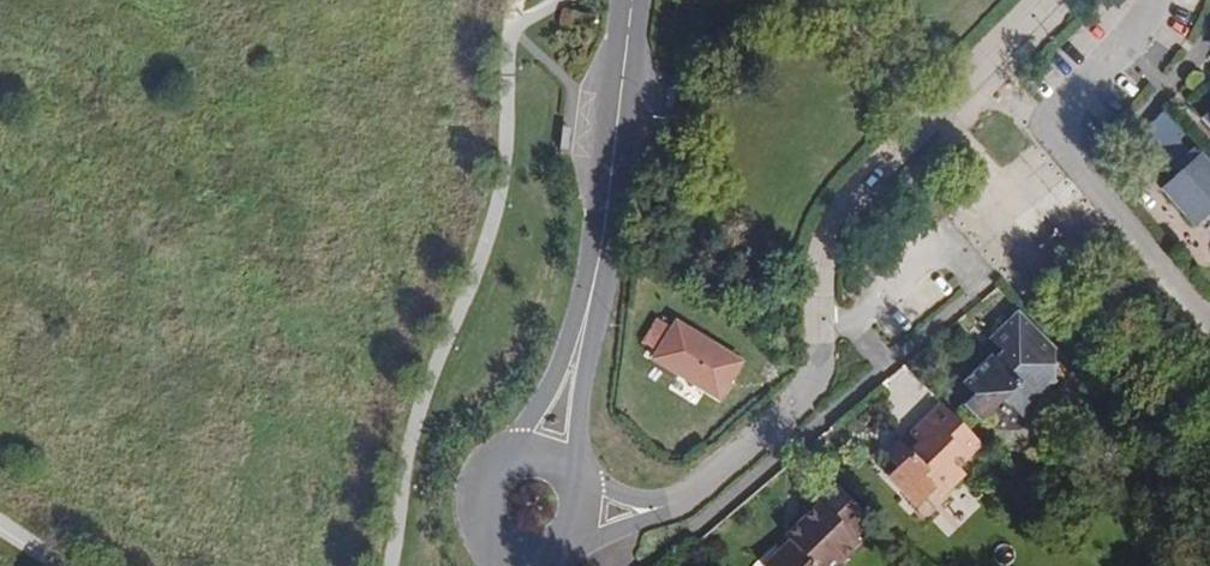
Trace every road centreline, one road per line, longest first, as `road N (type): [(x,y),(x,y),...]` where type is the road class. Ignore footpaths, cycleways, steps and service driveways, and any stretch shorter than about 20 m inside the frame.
road 1 (residential): [(1041,0),(838,217),(823,252),(817,362),(808,390),(688,495),(648,509),(580,513)]
road 2 (secondary): [(629,0),(598,260)]
road 3 (secondary): [(546,454),(598,260)]
road 4 (secondary): [(546,454),(507,455),(486,472),(476,496),(486,534),(520,554)]

